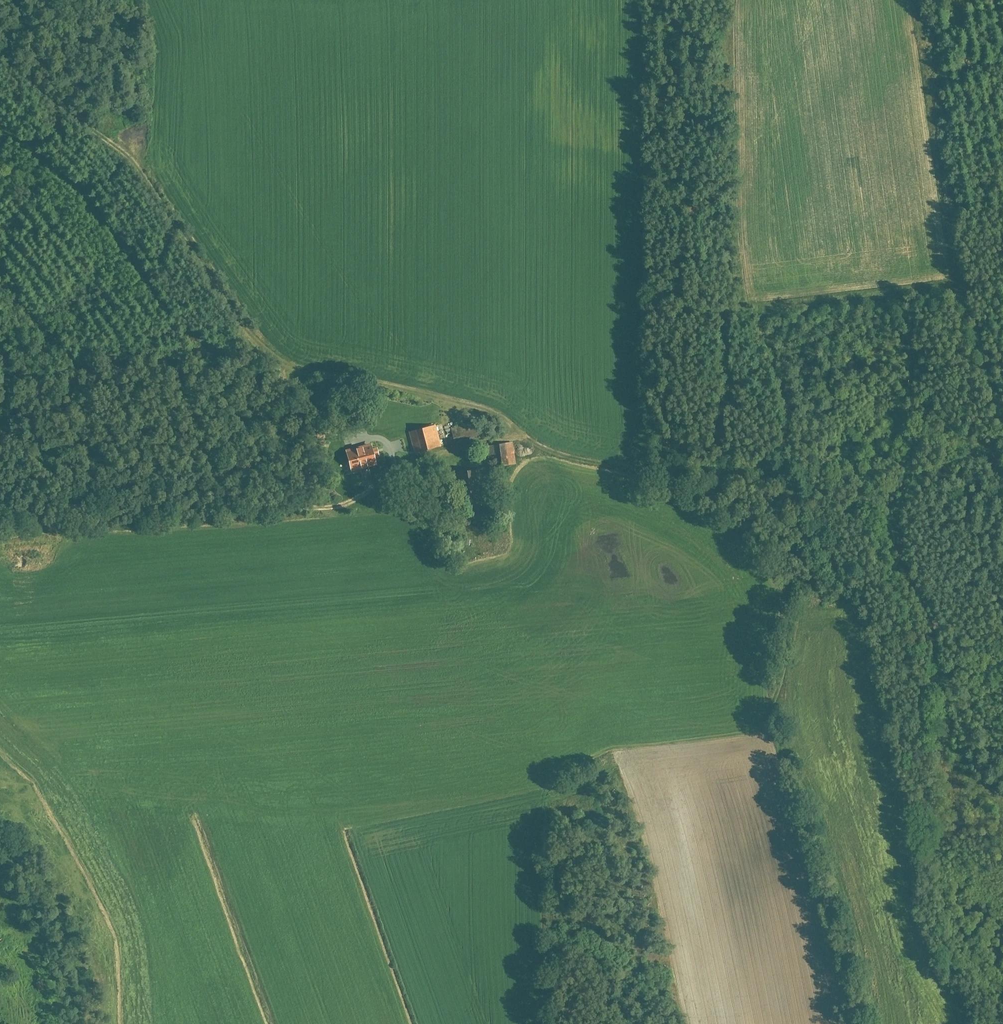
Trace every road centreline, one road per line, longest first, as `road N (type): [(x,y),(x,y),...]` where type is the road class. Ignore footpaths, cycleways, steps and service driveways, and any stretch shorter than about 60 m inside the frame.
road 1 (track): [(0,45),(137,161),(254,342),(293,366),(357,388),(493,412),(529,444),(656,475)]
road 2 (track): [(865,1023),(792,755),(784,636),(791,579),(728,514),(656,475)]

